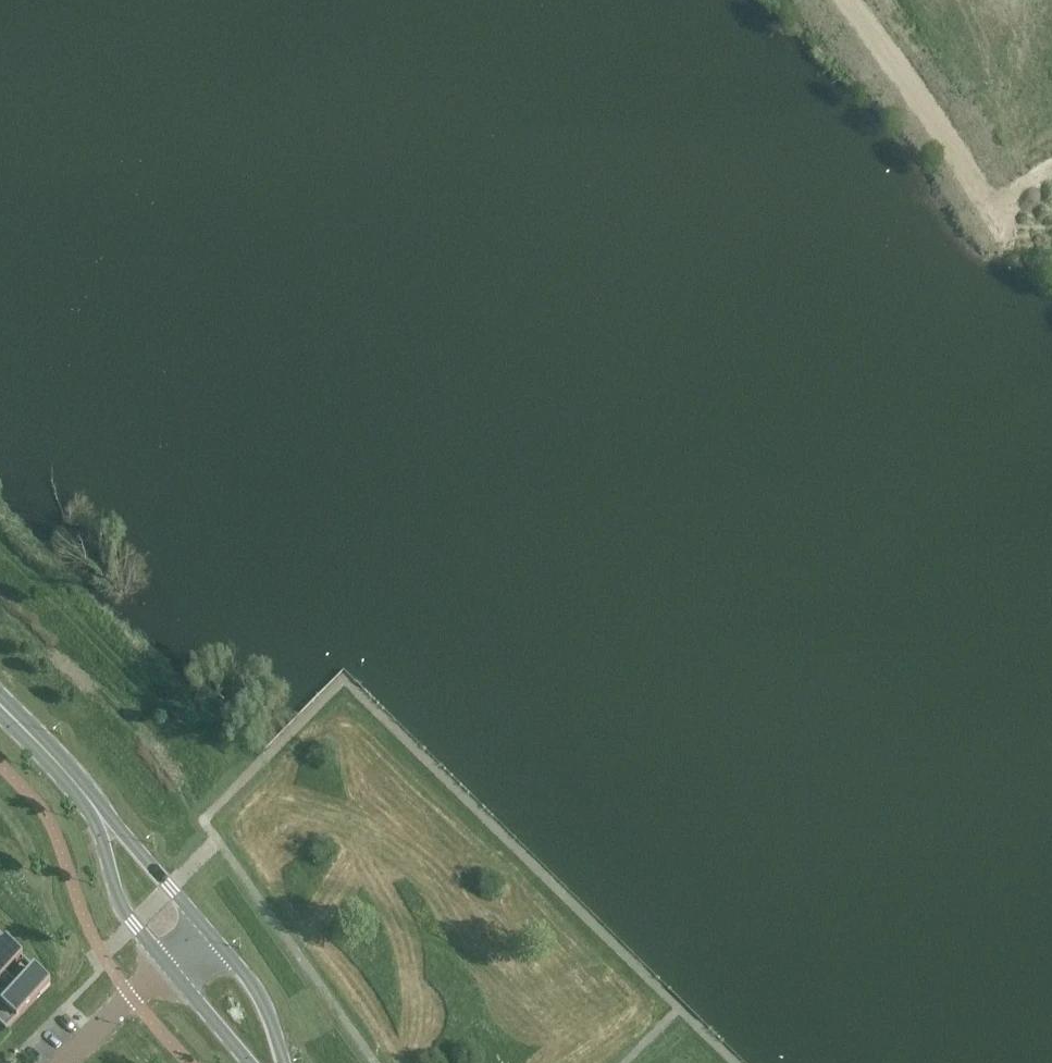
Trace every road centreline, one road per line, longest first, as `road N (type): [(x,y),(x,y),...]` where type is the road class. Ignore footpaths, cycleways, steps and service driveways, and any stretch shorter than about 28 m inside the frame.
road 1 (residential): [(845,0),(992,210),(1051,175)]
road 2 (secondary): [(96,813),(115,890),(167,965)]
road 3 (secondary): [(206,928),(131,840),(96,813)]
road 4 (secondary): [(283,1062),(255,984),(206,928)]
road 5 (secondary): [(96,813),(0,707)]
road 6 (residential): [(63,1062),(167,965)]
road 7 (secondary): [(167,965),(252,1062)]

